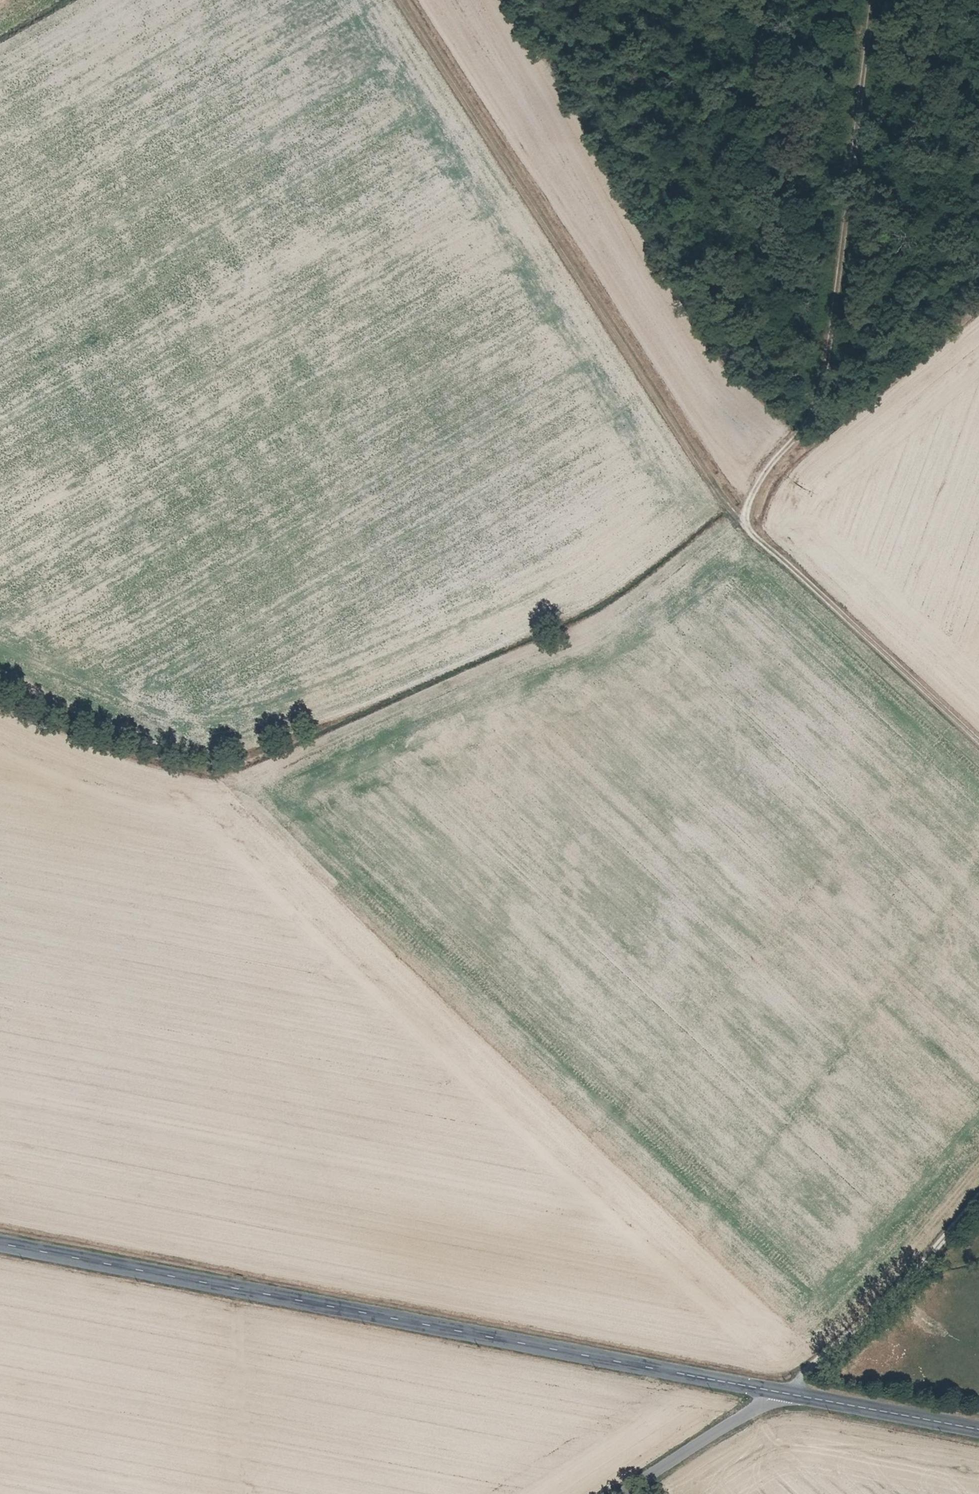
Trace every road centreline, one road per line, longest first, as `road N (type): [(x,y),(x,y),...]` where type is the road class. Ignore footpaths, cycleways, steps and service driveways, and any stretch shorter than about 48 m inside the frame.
road 1 (track): [(397,0),(718,495),(978,742)]
road 2 (secondary): [(0,1243),(780,1392)]
road 3 (track): [(749,528),(745,512),(762,472),(792,442),(824,385),(871,0)]
road 4 (track): [(780,1392),(905,1282),(978,1197)]
road 5 (secondary): [(780,1392),(978,1432)]
road 6 (unclassified): [(626,1493),(780,1392)]

